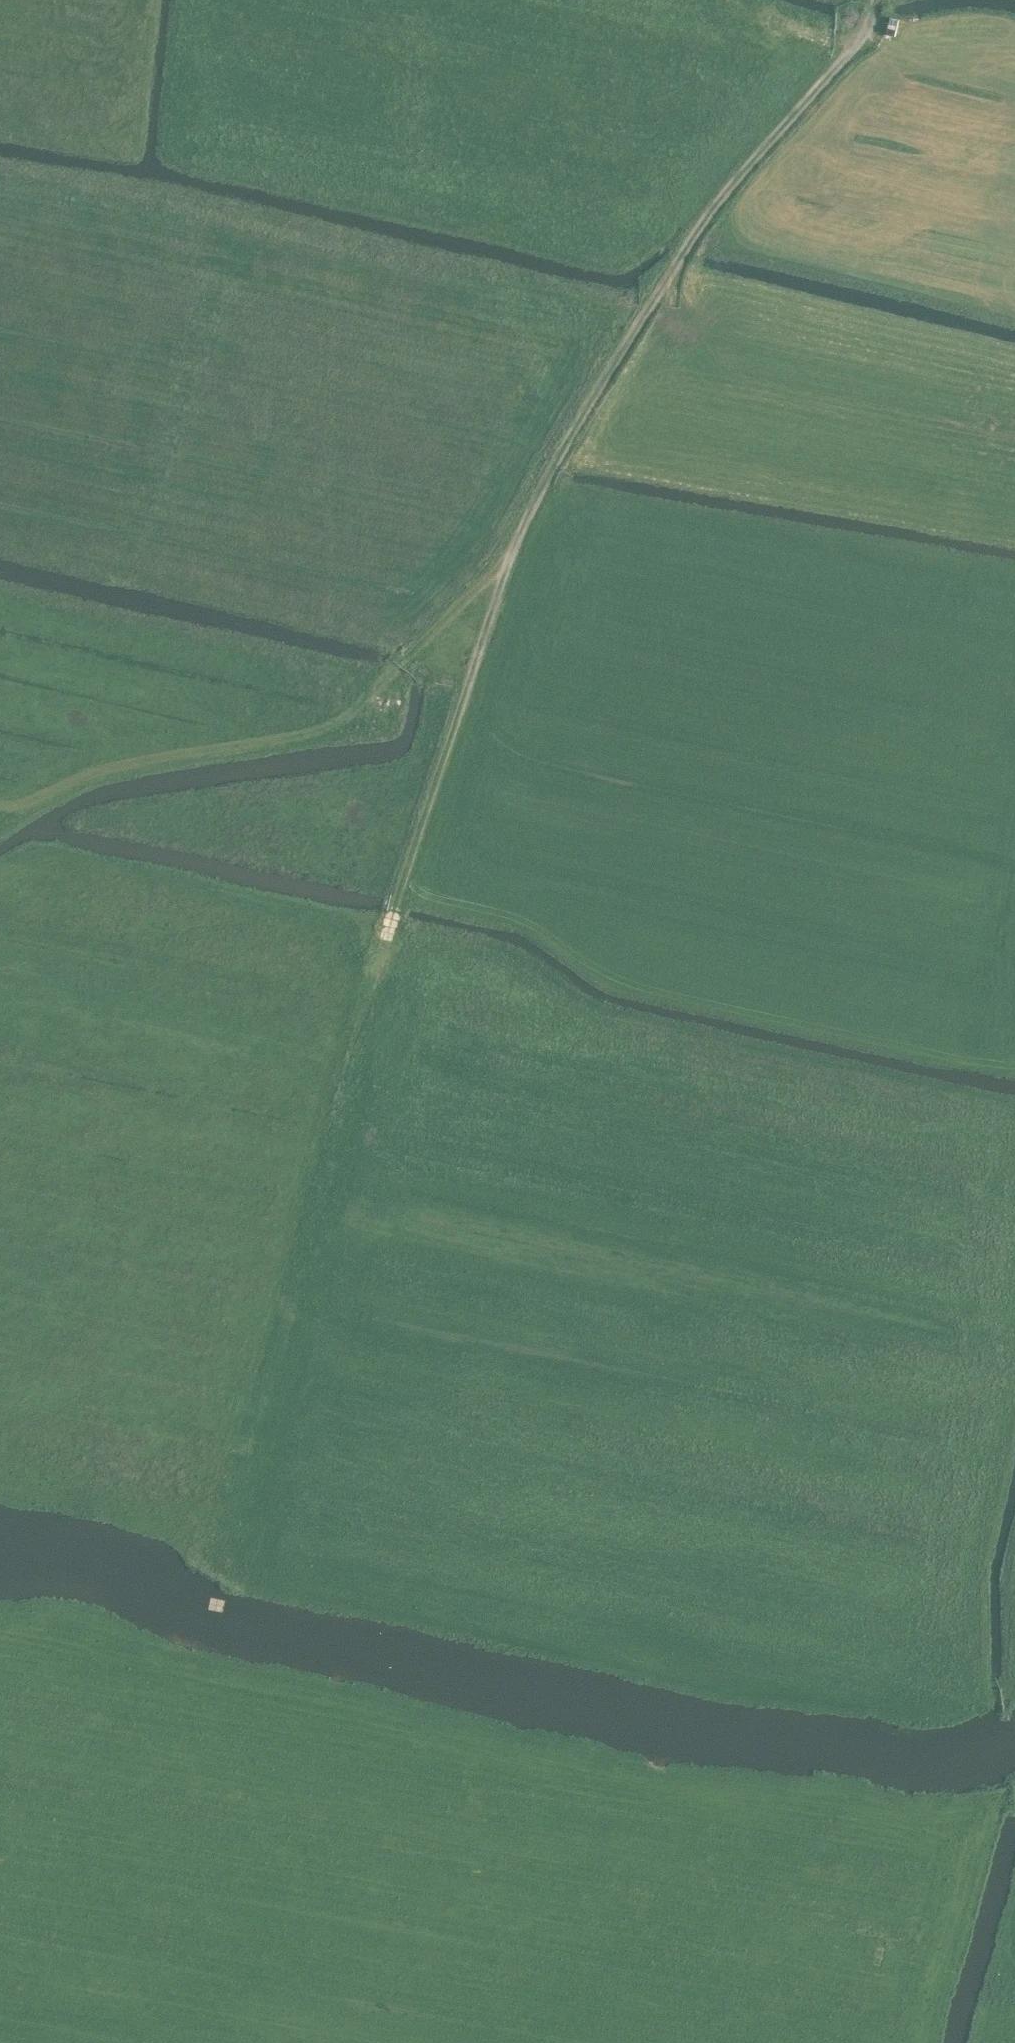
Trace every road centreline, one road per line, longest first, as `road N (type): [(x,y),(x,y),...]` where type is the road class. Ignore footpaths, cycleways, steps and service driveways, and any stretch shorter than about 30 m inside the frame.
road 1 (track): [(874,0),(867,24),(725,192),(556,458),(510,548),(370,984)]
road 2 (track): [(510,548),(493,575),(362,705),(333,723),(119,764),(48,794),(0,802)]

